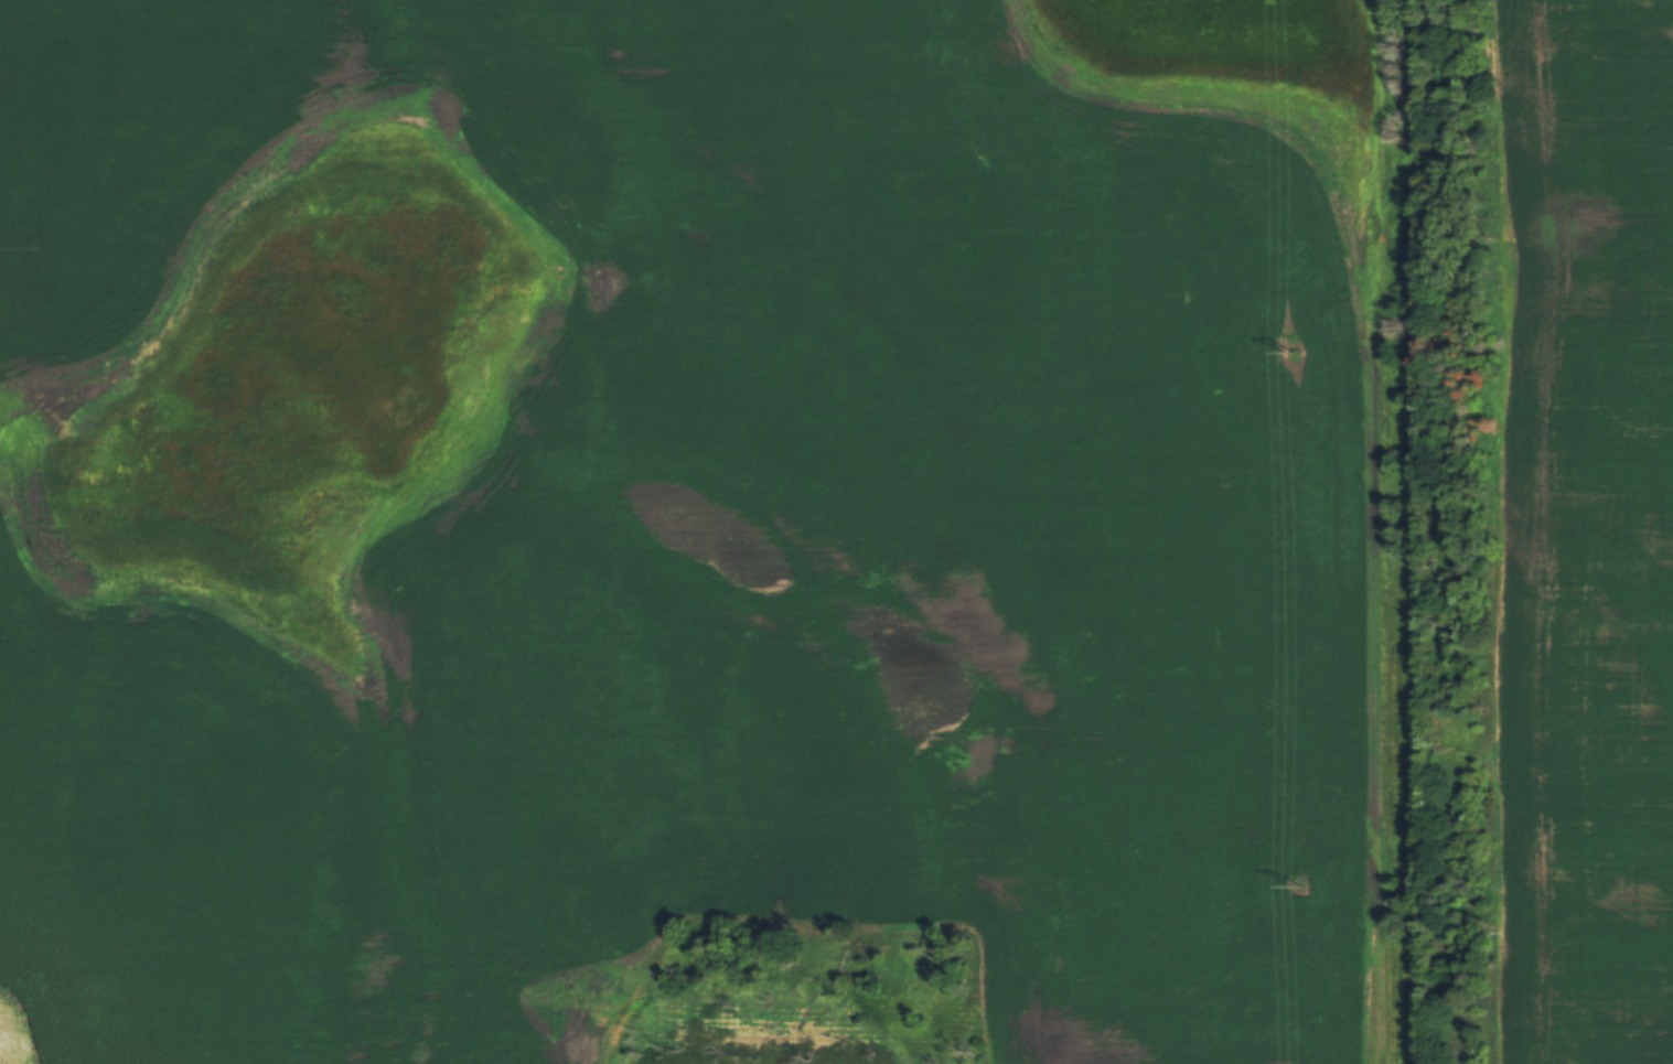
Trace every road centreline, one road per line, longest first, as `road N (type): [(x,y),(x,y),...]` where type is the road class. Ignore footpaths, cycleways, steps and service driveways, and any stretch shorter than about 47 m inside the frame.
road 1 (track): [(1393,1063),(1390,0)]

